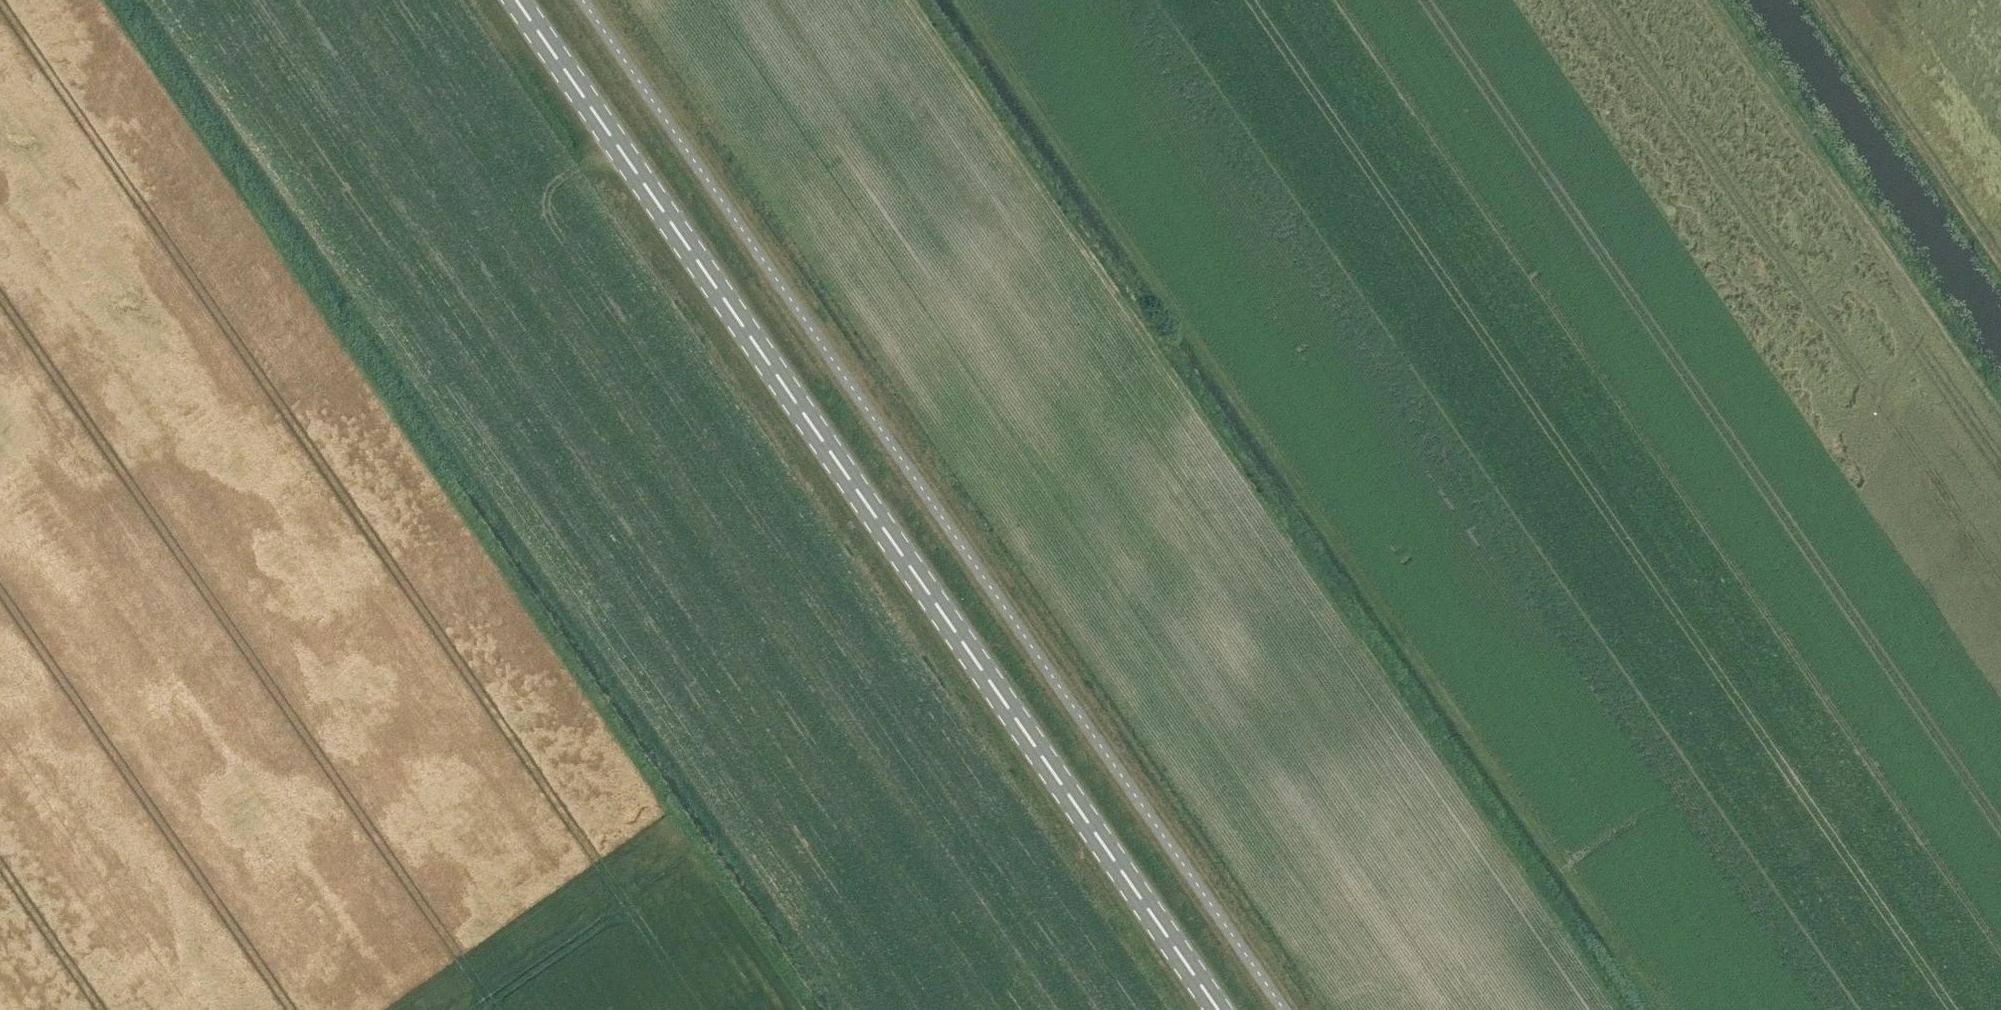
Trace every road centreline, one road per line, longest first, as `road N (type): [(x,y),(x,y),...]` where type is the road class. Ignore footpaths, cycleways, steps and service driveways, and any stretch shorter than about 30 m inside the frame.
road 1 (primary): [(1219,1009),(518,0)]
road 2 (track): [(1724,0),(2000,398)]

